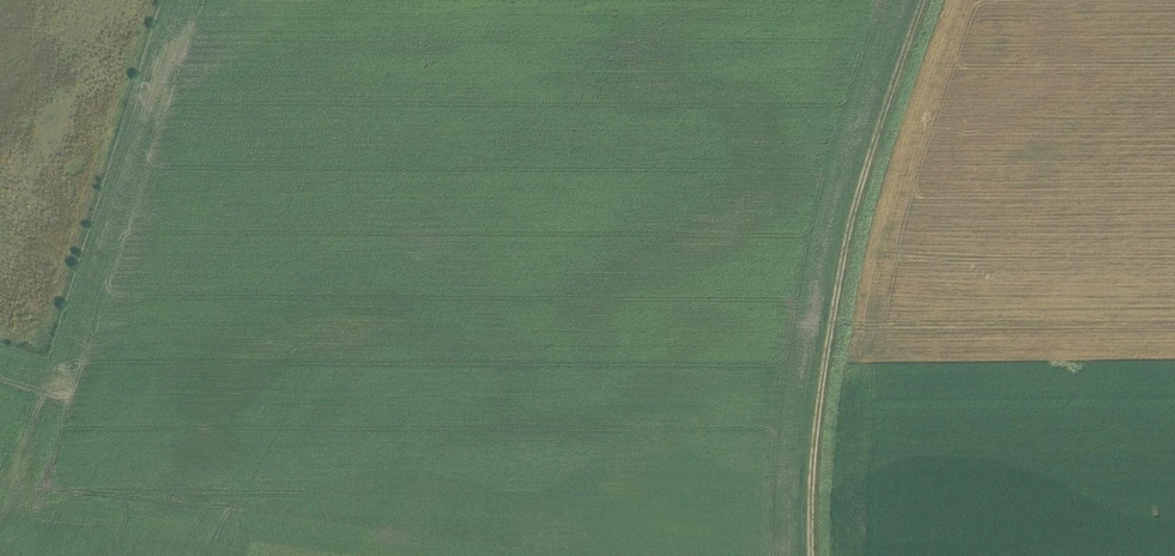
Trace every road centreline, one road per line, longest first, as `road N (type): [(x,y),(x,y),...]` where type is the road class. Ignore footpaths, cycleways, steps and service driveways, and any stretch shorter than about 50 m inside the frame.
road 1 (track): [(811,555),(813,444),(840,275),(860,185),(923,0)]

